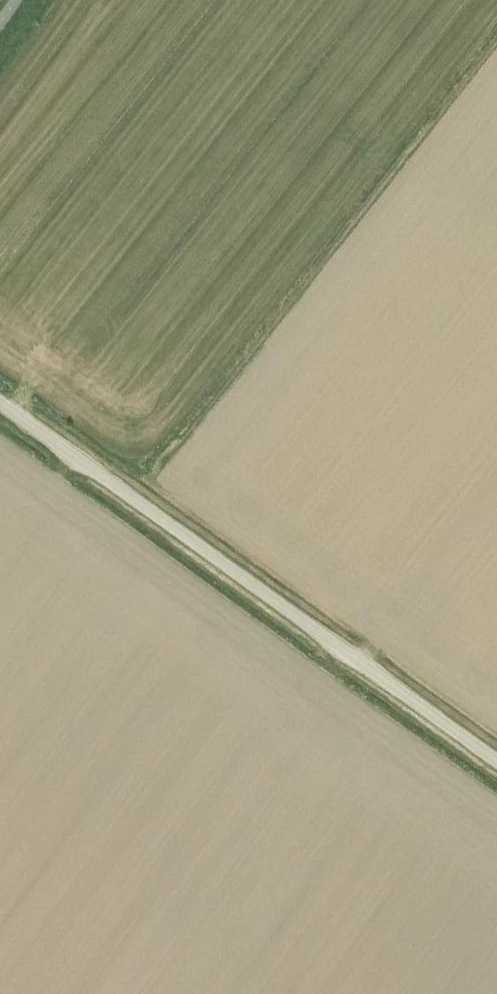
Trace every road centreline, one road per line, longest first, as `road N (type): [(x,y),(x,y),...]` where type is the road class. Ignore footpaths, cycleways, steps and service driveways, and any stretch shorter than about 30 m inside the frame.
road 1 (unclassified): [(496,761),(0,404)]

